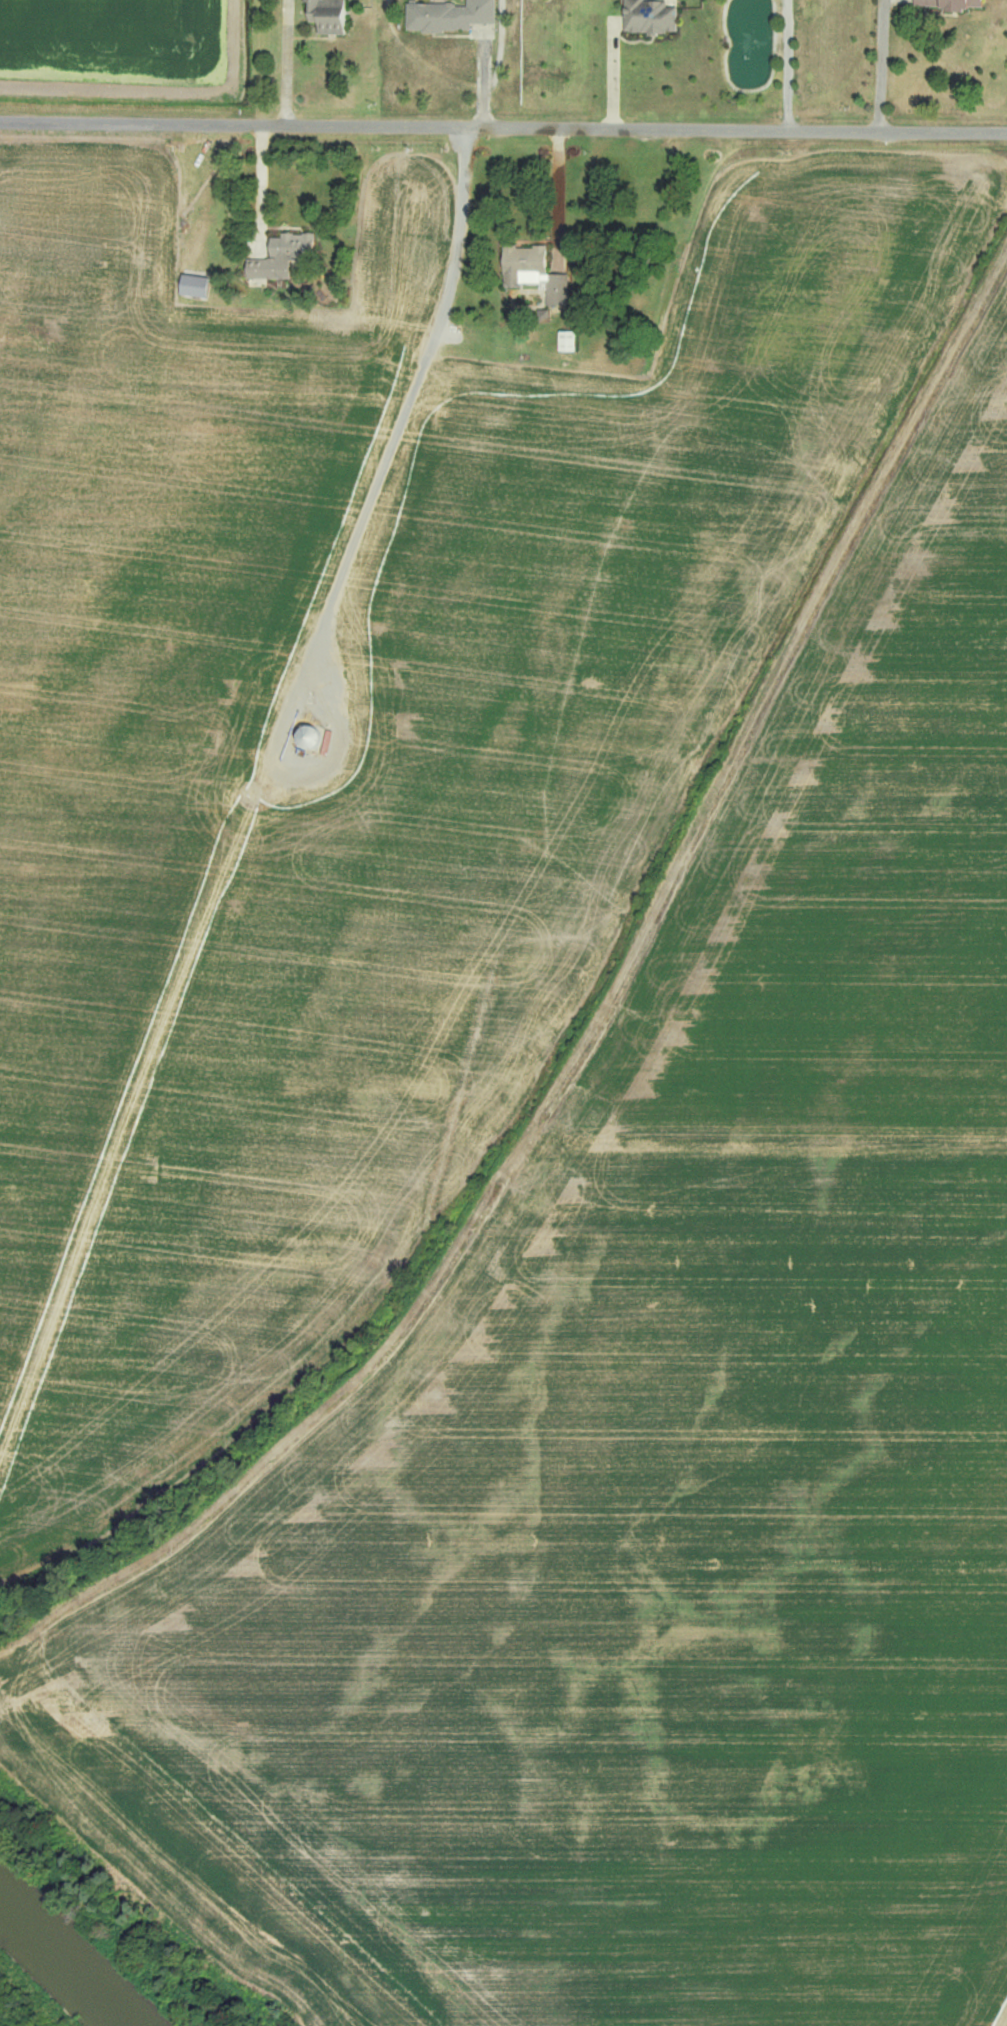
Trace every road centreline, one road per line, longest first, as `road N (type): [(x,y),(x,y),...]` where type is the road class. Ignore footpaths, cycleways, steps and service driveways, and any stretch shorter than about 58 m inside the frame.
road 1 (residential): [(1006,134),(0,124)]

